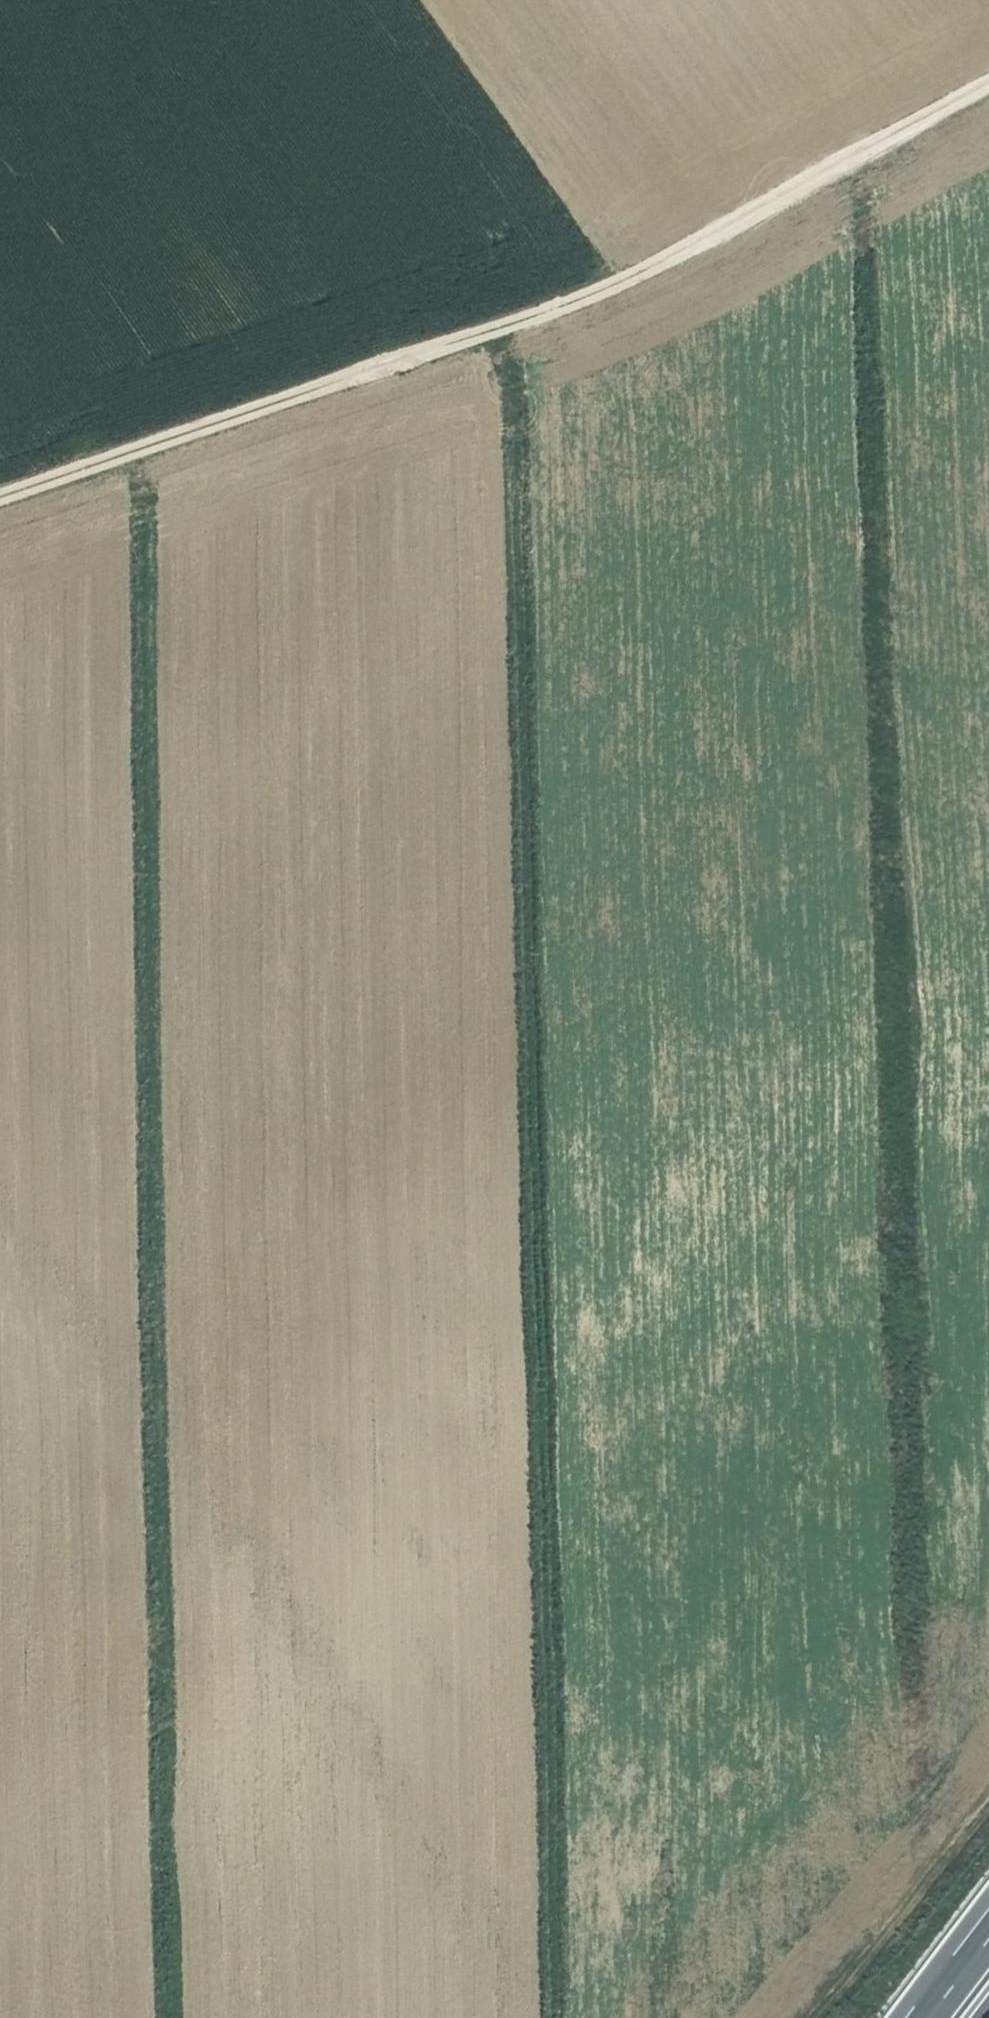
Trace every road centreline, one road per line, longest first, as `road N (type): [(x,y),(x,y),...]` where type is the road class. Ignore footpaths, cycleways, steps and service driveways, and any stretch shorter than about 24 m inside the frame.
road 1 (track): [(0,498),(513,328),(604,289),(988,79)]

